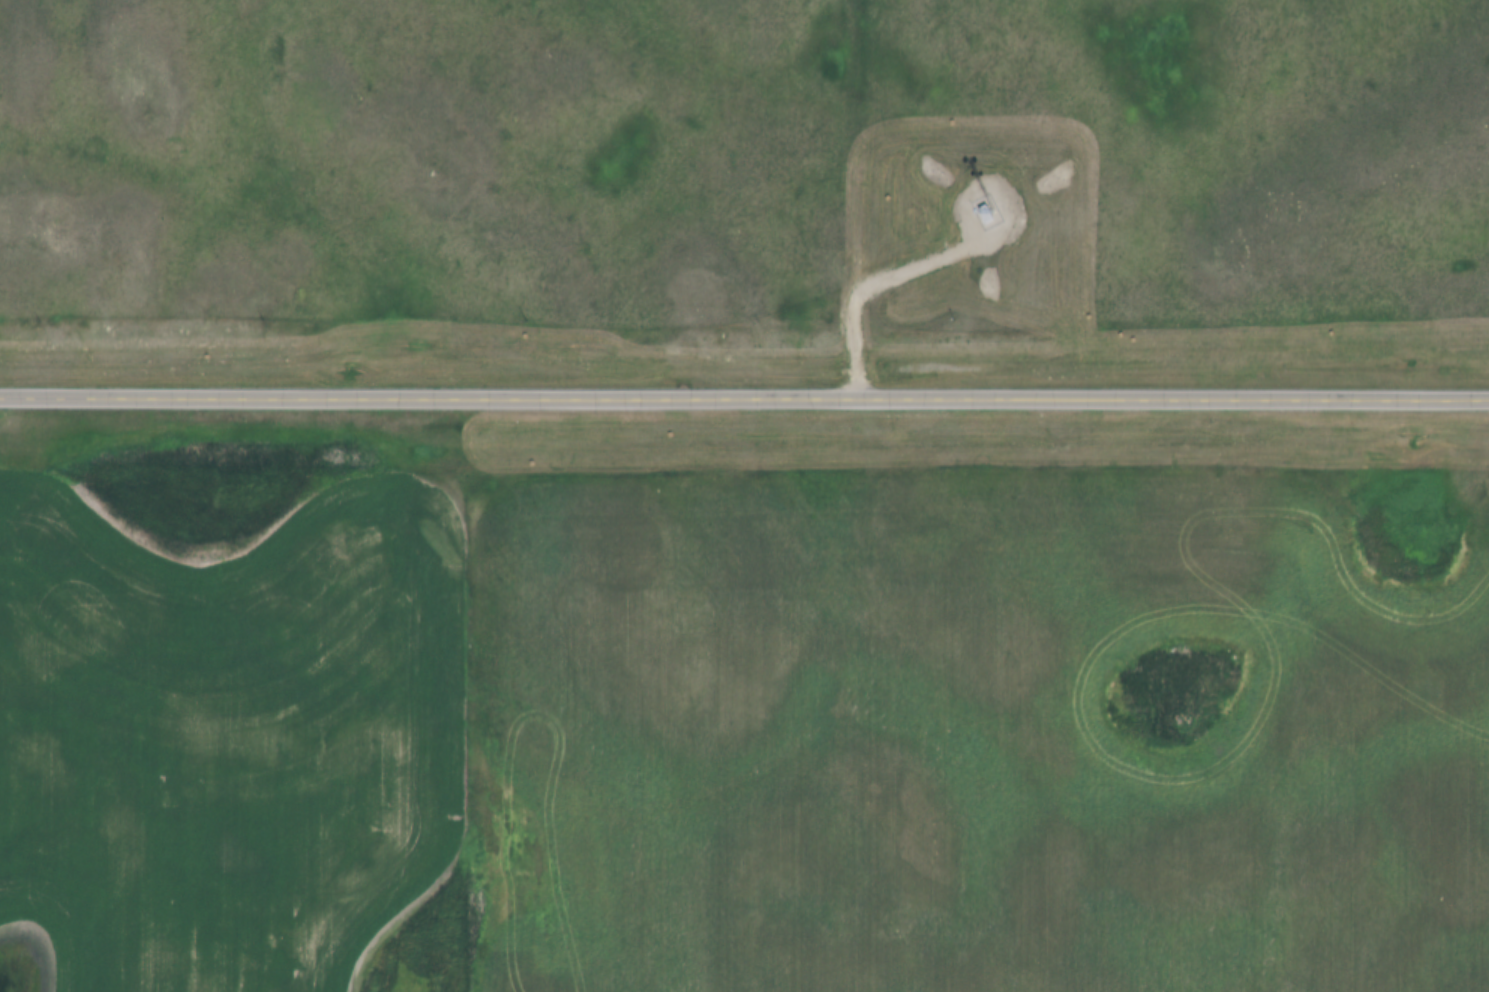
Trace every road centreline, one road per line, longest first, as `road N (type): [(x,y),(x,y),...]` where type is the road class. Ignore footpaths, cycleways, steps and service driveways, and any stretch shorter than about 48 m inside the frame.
road 1 (secondary): [(0,396),(1210,398)]
road 2 (secondary): [(1210,398),(1488,399)]

